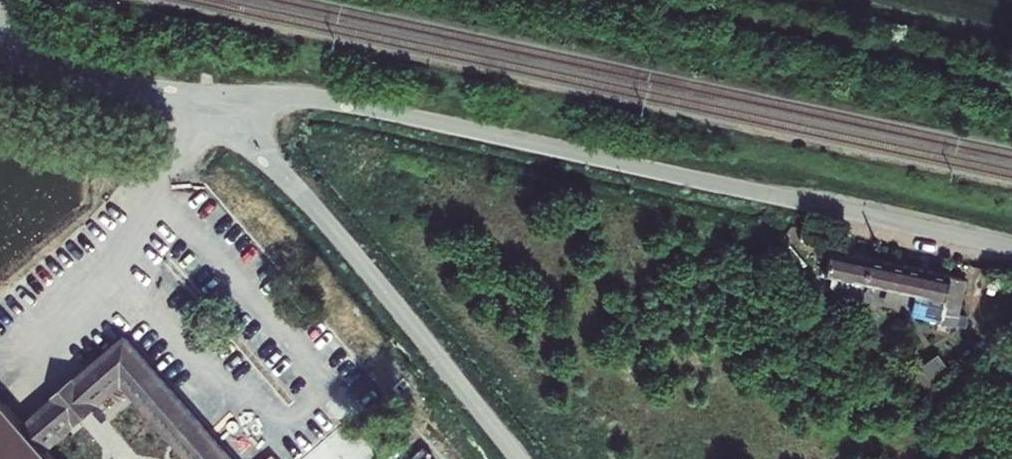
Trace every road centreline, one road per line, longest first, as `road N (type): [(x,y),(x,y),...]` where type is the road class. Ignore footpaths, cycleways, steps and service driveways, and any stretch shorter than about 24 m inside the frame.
road 1 (unclassified): [(227,98),(327,102),(1011,248)]
road 2 (unclassified): [(227,98),(518,458)]
road 3 (track): [(1011,82),(628,0)]
road 4 (unclassified): [(0,24),(24,56),(53,73),(227,98)]

